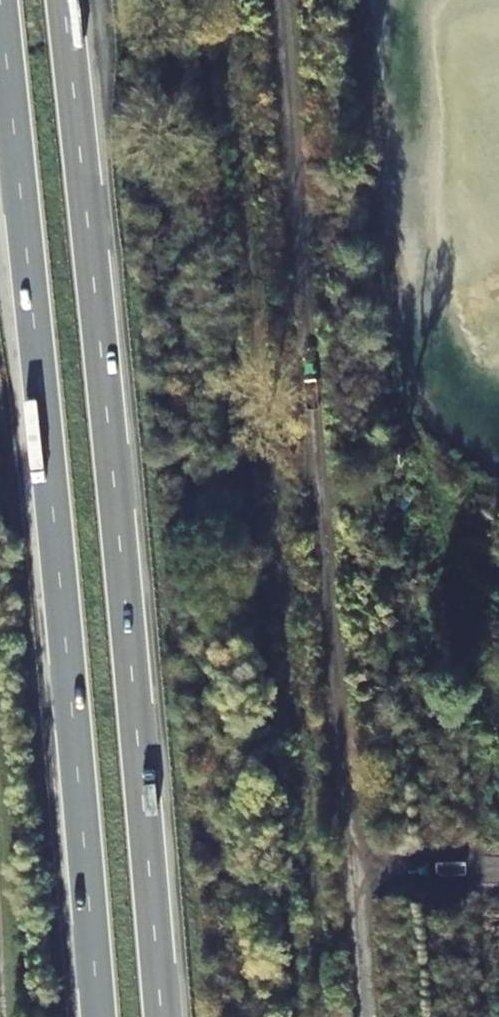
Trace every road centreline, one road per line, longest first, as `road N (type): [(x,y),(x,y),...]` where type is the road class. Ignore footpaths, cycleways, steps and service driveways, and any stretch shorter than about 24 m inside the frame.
road 1 (trunk): [(160,1016),(62,0)]
road 2 (trunk): [(0,13),(97,1016)]

